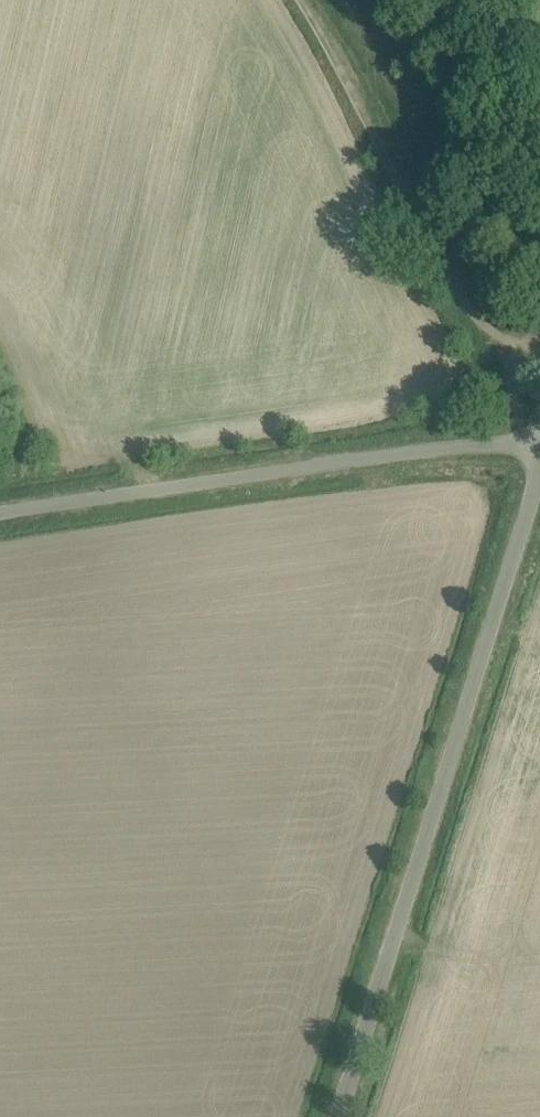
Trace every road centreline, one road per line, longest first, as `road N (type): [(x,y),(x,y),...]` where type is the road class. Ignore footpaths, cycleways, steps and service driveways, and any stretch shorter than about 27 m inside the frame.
road 1 (unclassified): [(339,1116),(539,476)]
road 2 (unclassified): [(0,513),(539,441)]

